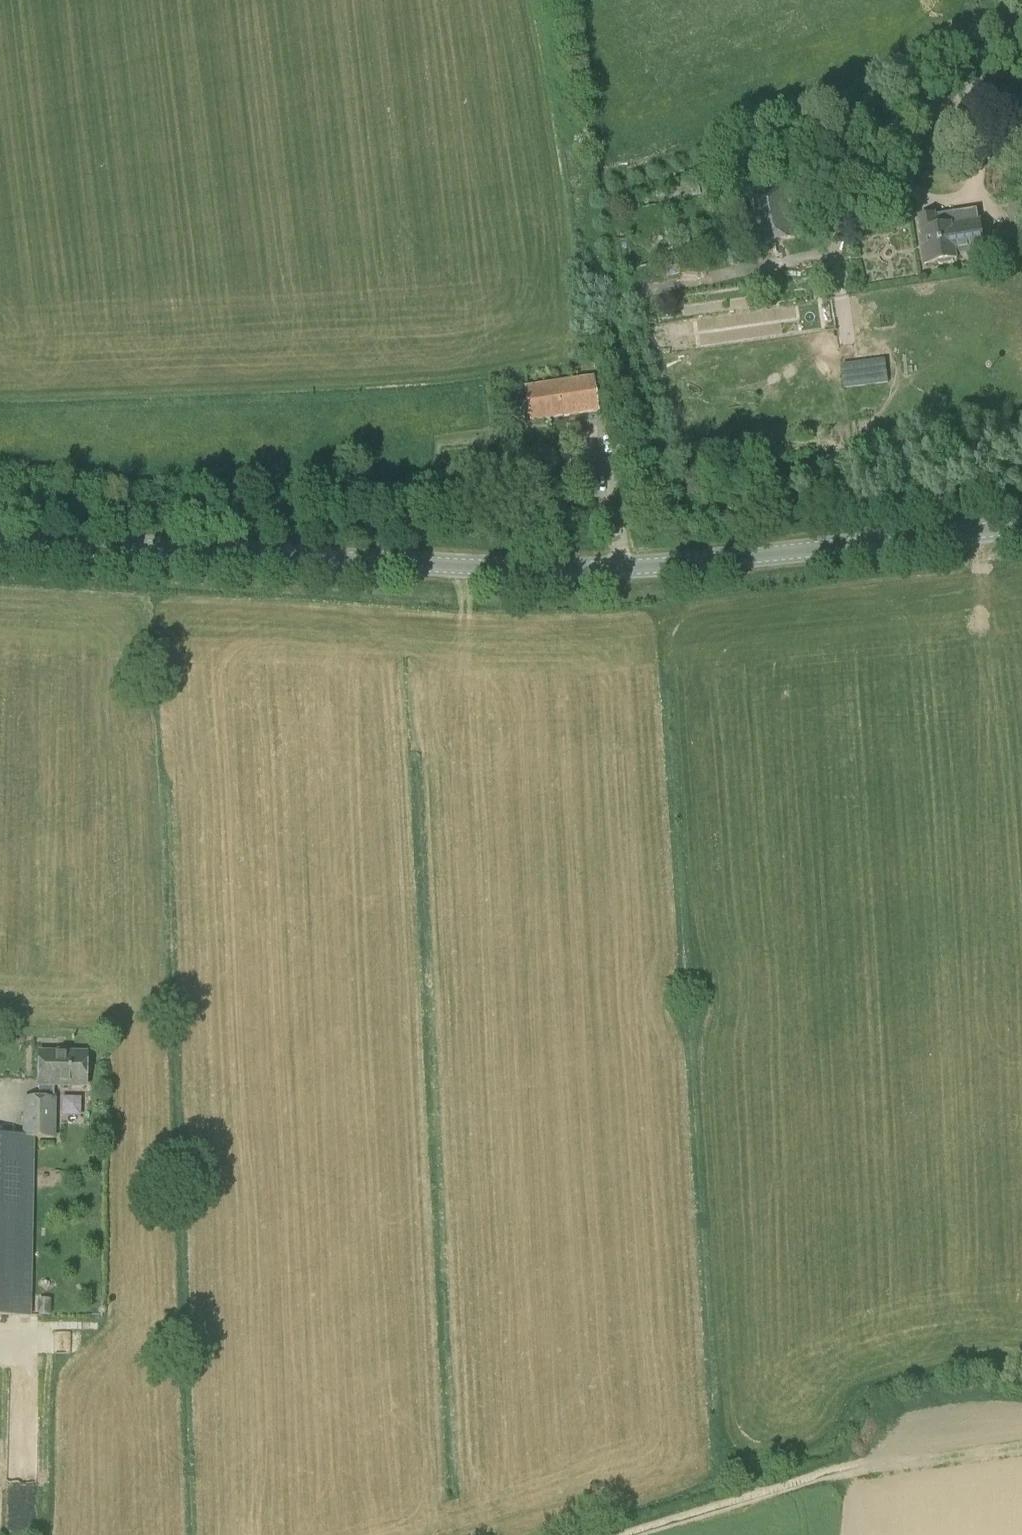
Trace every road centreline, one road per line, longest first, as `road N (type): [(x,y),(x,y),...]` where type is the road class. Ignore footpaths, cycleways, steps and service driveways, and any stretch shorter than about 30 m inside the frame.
road 1 (tertiary): [(1021,522),(578,565),(0,537)]

